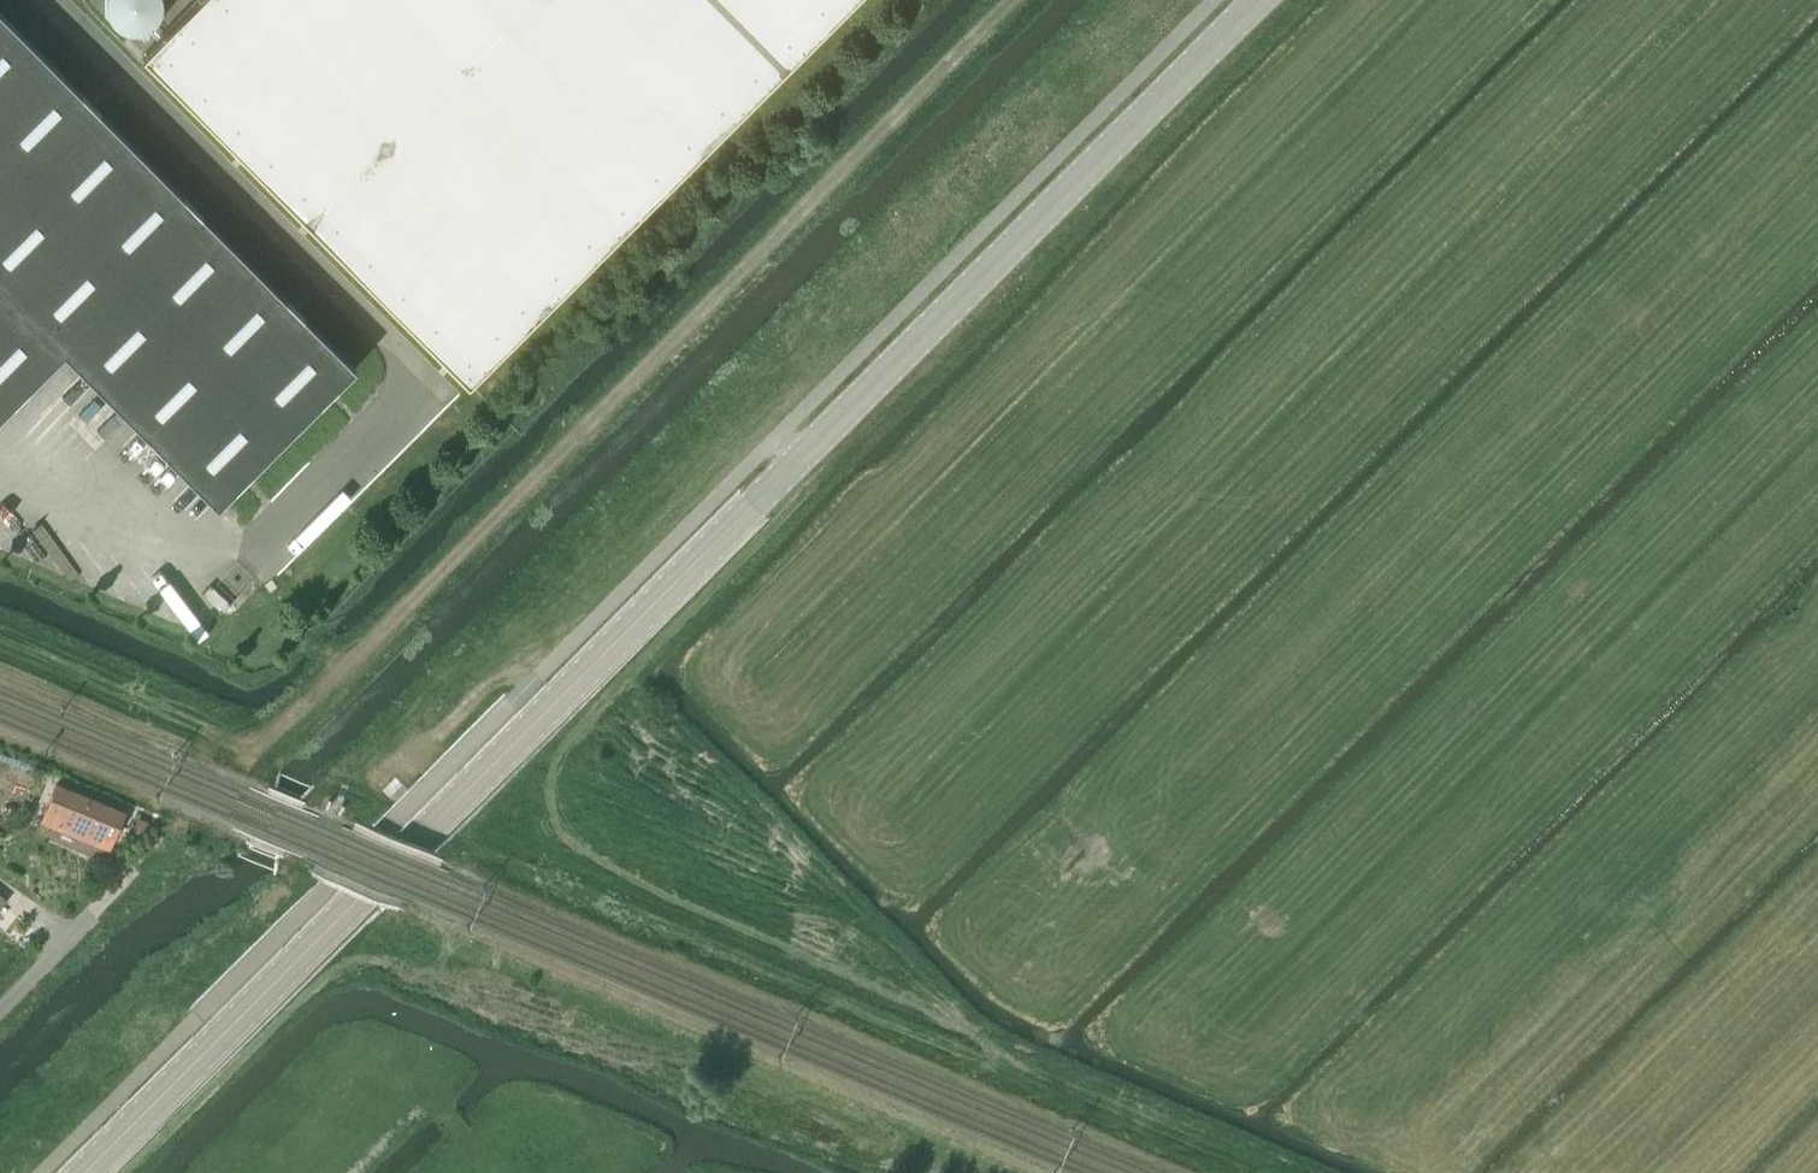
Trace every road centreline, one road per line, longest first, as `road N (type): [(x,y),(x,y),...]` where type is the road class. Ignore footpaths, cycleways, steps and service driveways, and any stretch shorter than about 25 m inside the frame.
road 1 (unclassified): [(1258,0),(83,1172)]
road 2 (track): [(242,769),(1012,0)]
road 3 (residential): [(0,1006),(132,871)]

